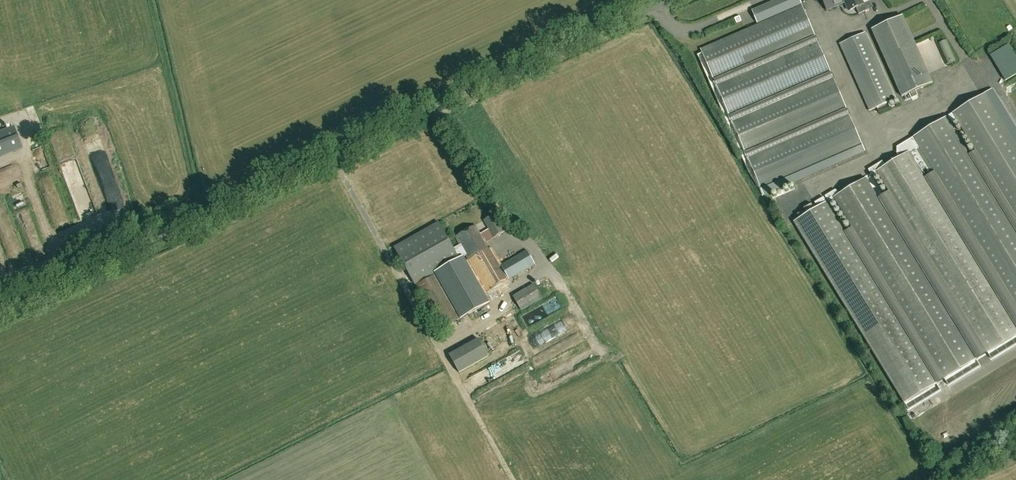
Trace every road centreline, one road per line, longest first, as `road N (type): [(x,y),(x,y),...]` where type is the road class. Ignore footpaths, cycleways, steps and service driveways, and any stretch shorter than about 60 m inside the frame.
road 1 (unclassified): [(0,311),(661,0)]

